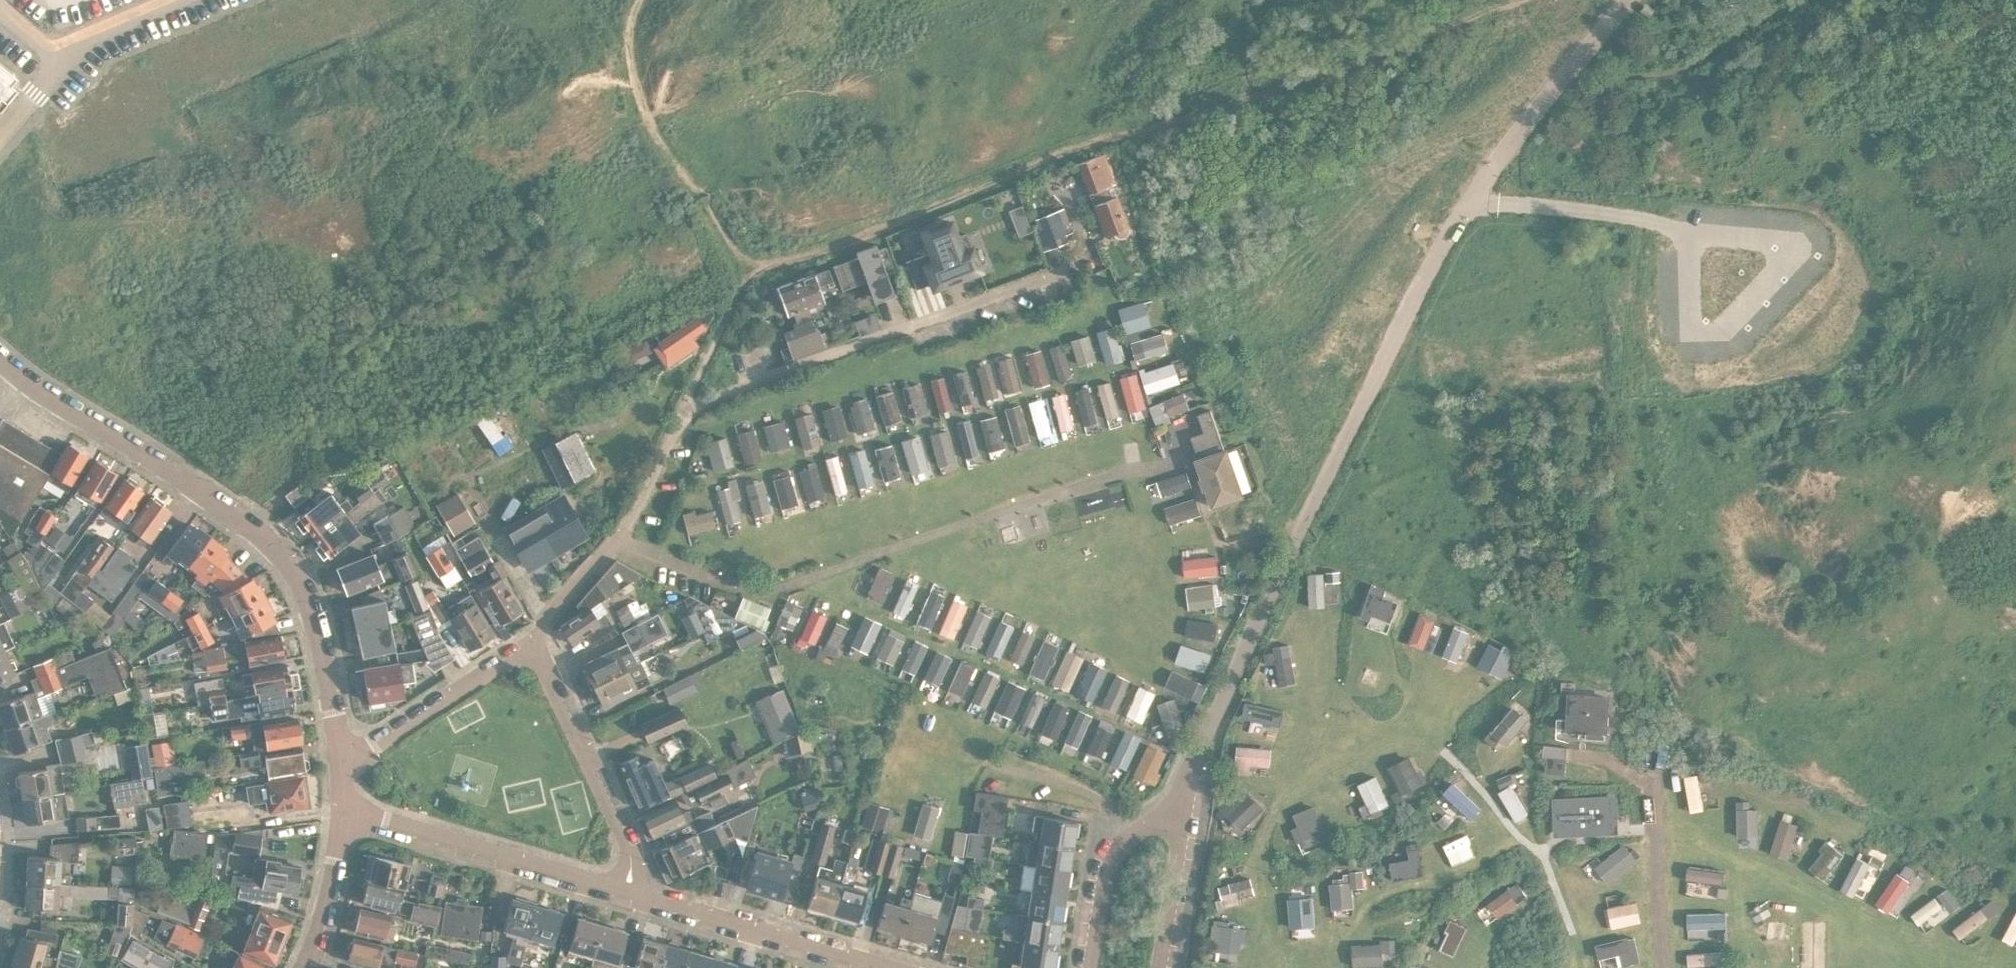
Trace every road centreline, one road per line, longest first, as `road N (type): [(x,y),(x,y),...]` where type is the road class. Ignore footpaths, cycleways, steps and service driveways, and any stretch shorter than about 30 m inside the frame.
road 1 (unclassified): [(1295,547),(1468,205),(1624,0)]
road 2 (unclassified): [(617,537),(724,582),(783,586),(1127,470),(1184,460)]
road 3 (residential): [(339,763),(320,640),(286,568),(244,527),(45,397),(0,355)]
road 4 (unclassified): [(685,413),(1064,273)]
road 5 (residential): [(646,896),(345,810)]
road 6 (residential): [(646,896),(533,646)]
road 7 (residential): [(1189,778),(1295,547)]
road 8 (residential): [(888,967),(646,896)]
road 9 (residential): [(339,763),(533,646)]
road 10 (residential): [(1189,778),(1132,838),(1101,885),(1091,967)]
road 11 (residential): [(1169,967),(1189,778)]
road 12 (residential): [(303,967),(345,810)]
road 13 (unclassified): [(617,537),(685,413)]
road 14 (unclassified): [(533,646),(542,620),(617,537)]
road 15 (unclassified): [(685,413),(746,293)]

